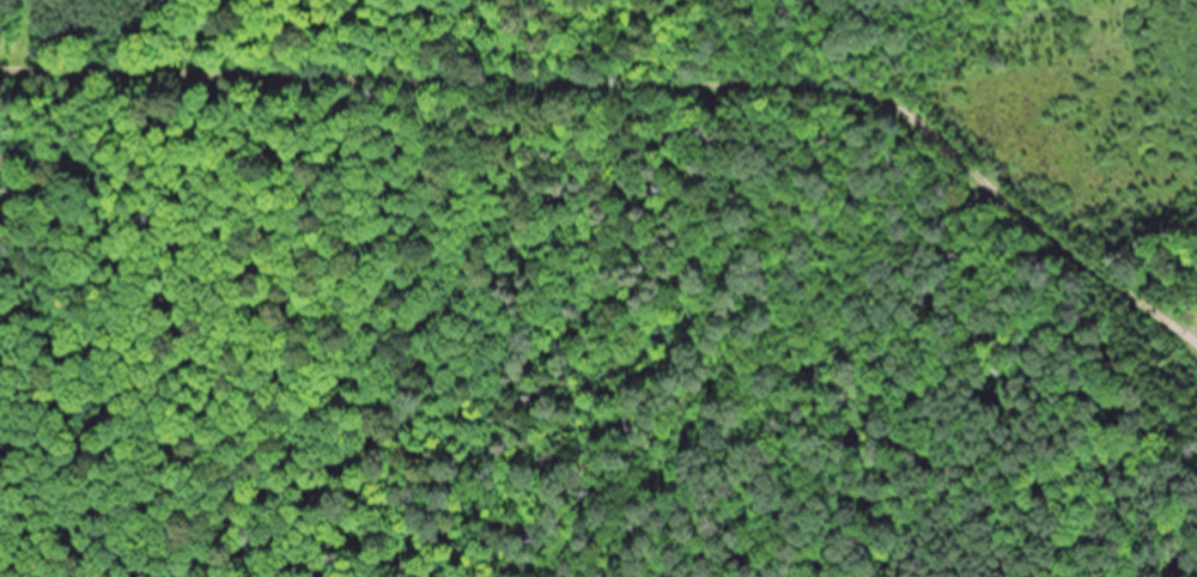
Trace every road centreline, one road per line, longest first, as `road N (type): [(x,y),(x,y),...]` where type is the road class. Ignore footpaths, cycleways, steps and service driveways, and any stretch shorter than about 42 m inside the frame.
road 1 (track): [(1196,354),(879,105),(816,91),(0,74)]

